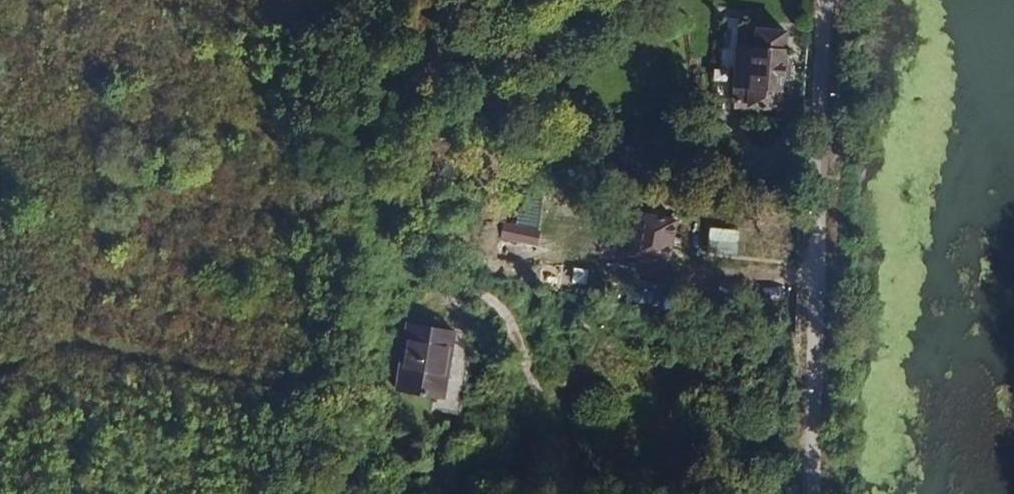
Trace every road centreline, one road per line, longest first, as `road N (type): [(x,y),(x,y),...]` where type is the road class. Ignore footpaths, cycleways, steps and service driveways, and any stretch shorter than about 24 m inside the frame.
road 1 (residential): [(832,0),(816,493)]

